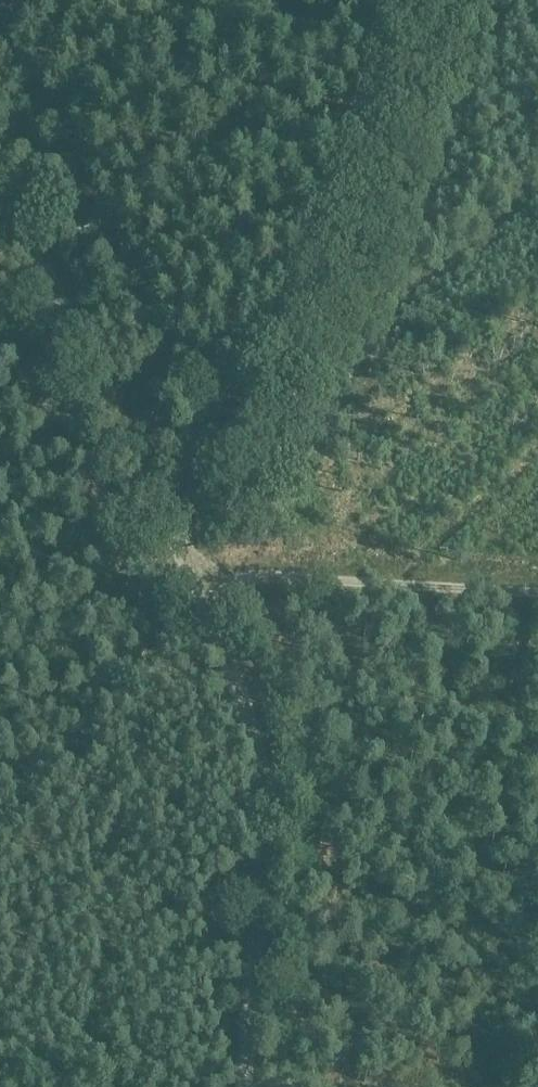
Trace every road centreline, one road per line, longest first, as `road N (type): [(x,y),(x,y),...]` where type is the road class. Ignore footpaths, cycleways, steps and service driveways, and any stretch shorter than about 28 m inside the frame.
road 1 (track): [(0,186),(205,573),(253,713),(265,780),(265,960),(253,1086)]
road 2 (track): [(180,550),(229,503),(259,453),(375,185),(438,0)]
road 3 (track): [(192,572),(537,587)]

